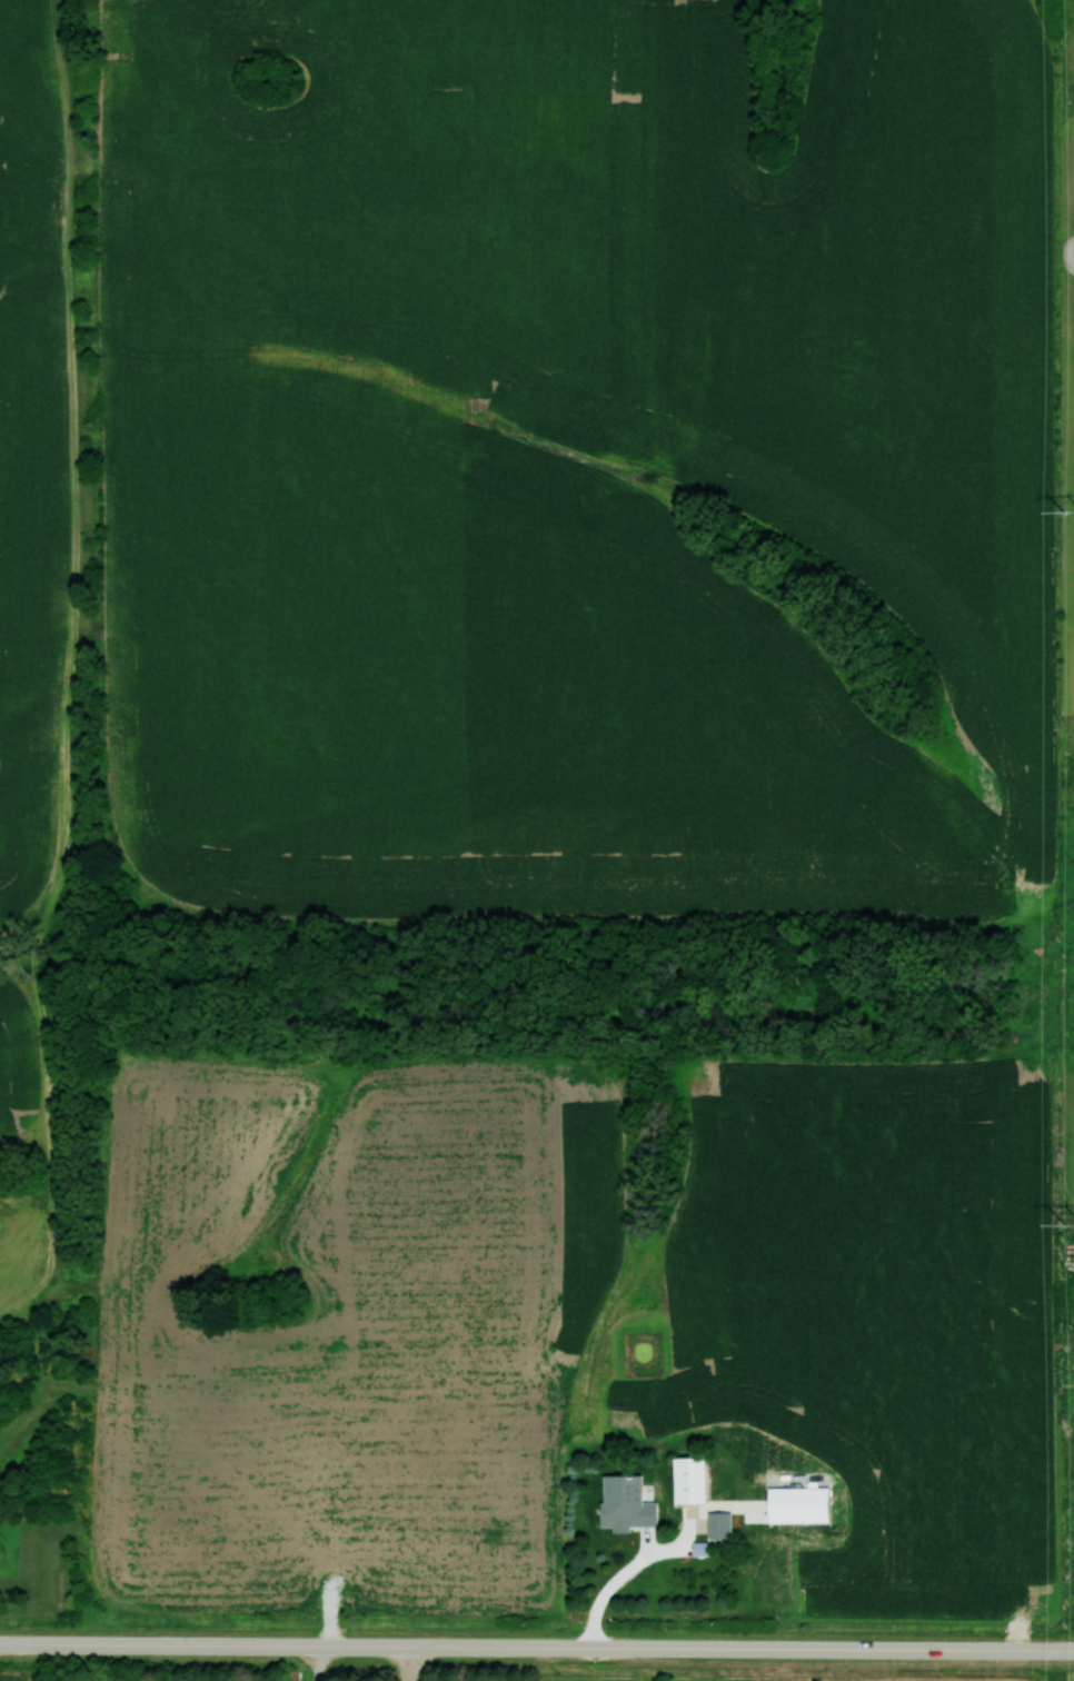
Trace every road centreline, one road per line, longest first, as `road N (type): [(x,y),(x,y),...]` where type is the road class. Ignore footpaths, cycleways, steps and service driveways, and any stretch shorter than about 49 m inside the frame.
road 1 (tertiary): [(1061,1650),(0,1645)]

